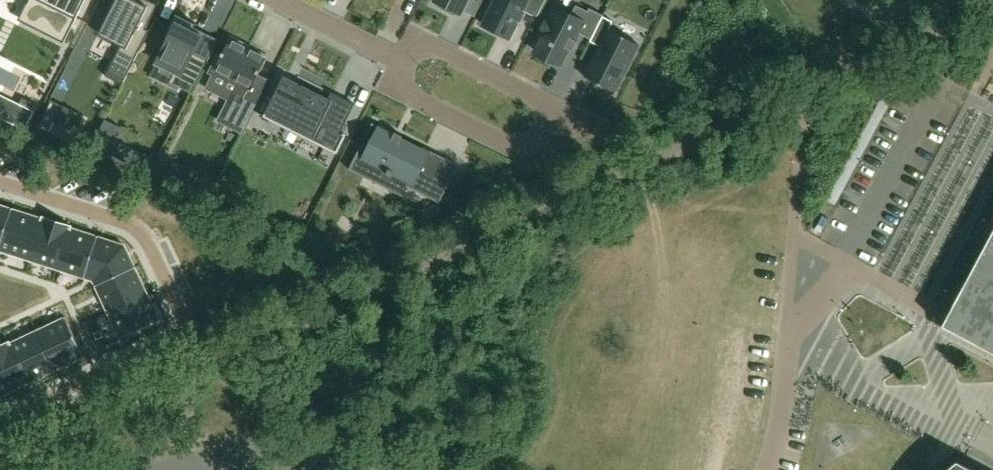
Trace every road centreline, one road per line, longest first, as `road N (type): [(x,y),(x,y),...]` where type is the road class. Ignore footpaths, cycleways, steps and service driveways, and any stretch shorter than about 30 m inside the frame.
road 1 (residential): [(0,424),(191,334),(137,225),(0,181)]
road 2 (residential): [(399,57),(400,87),(520,148),(547,136),(545,101),(424,42)]
road 3 (tertiary): [(353,469),(267,458),(196,467)]
road 4 (residential): [(286,0),(399,57)]

